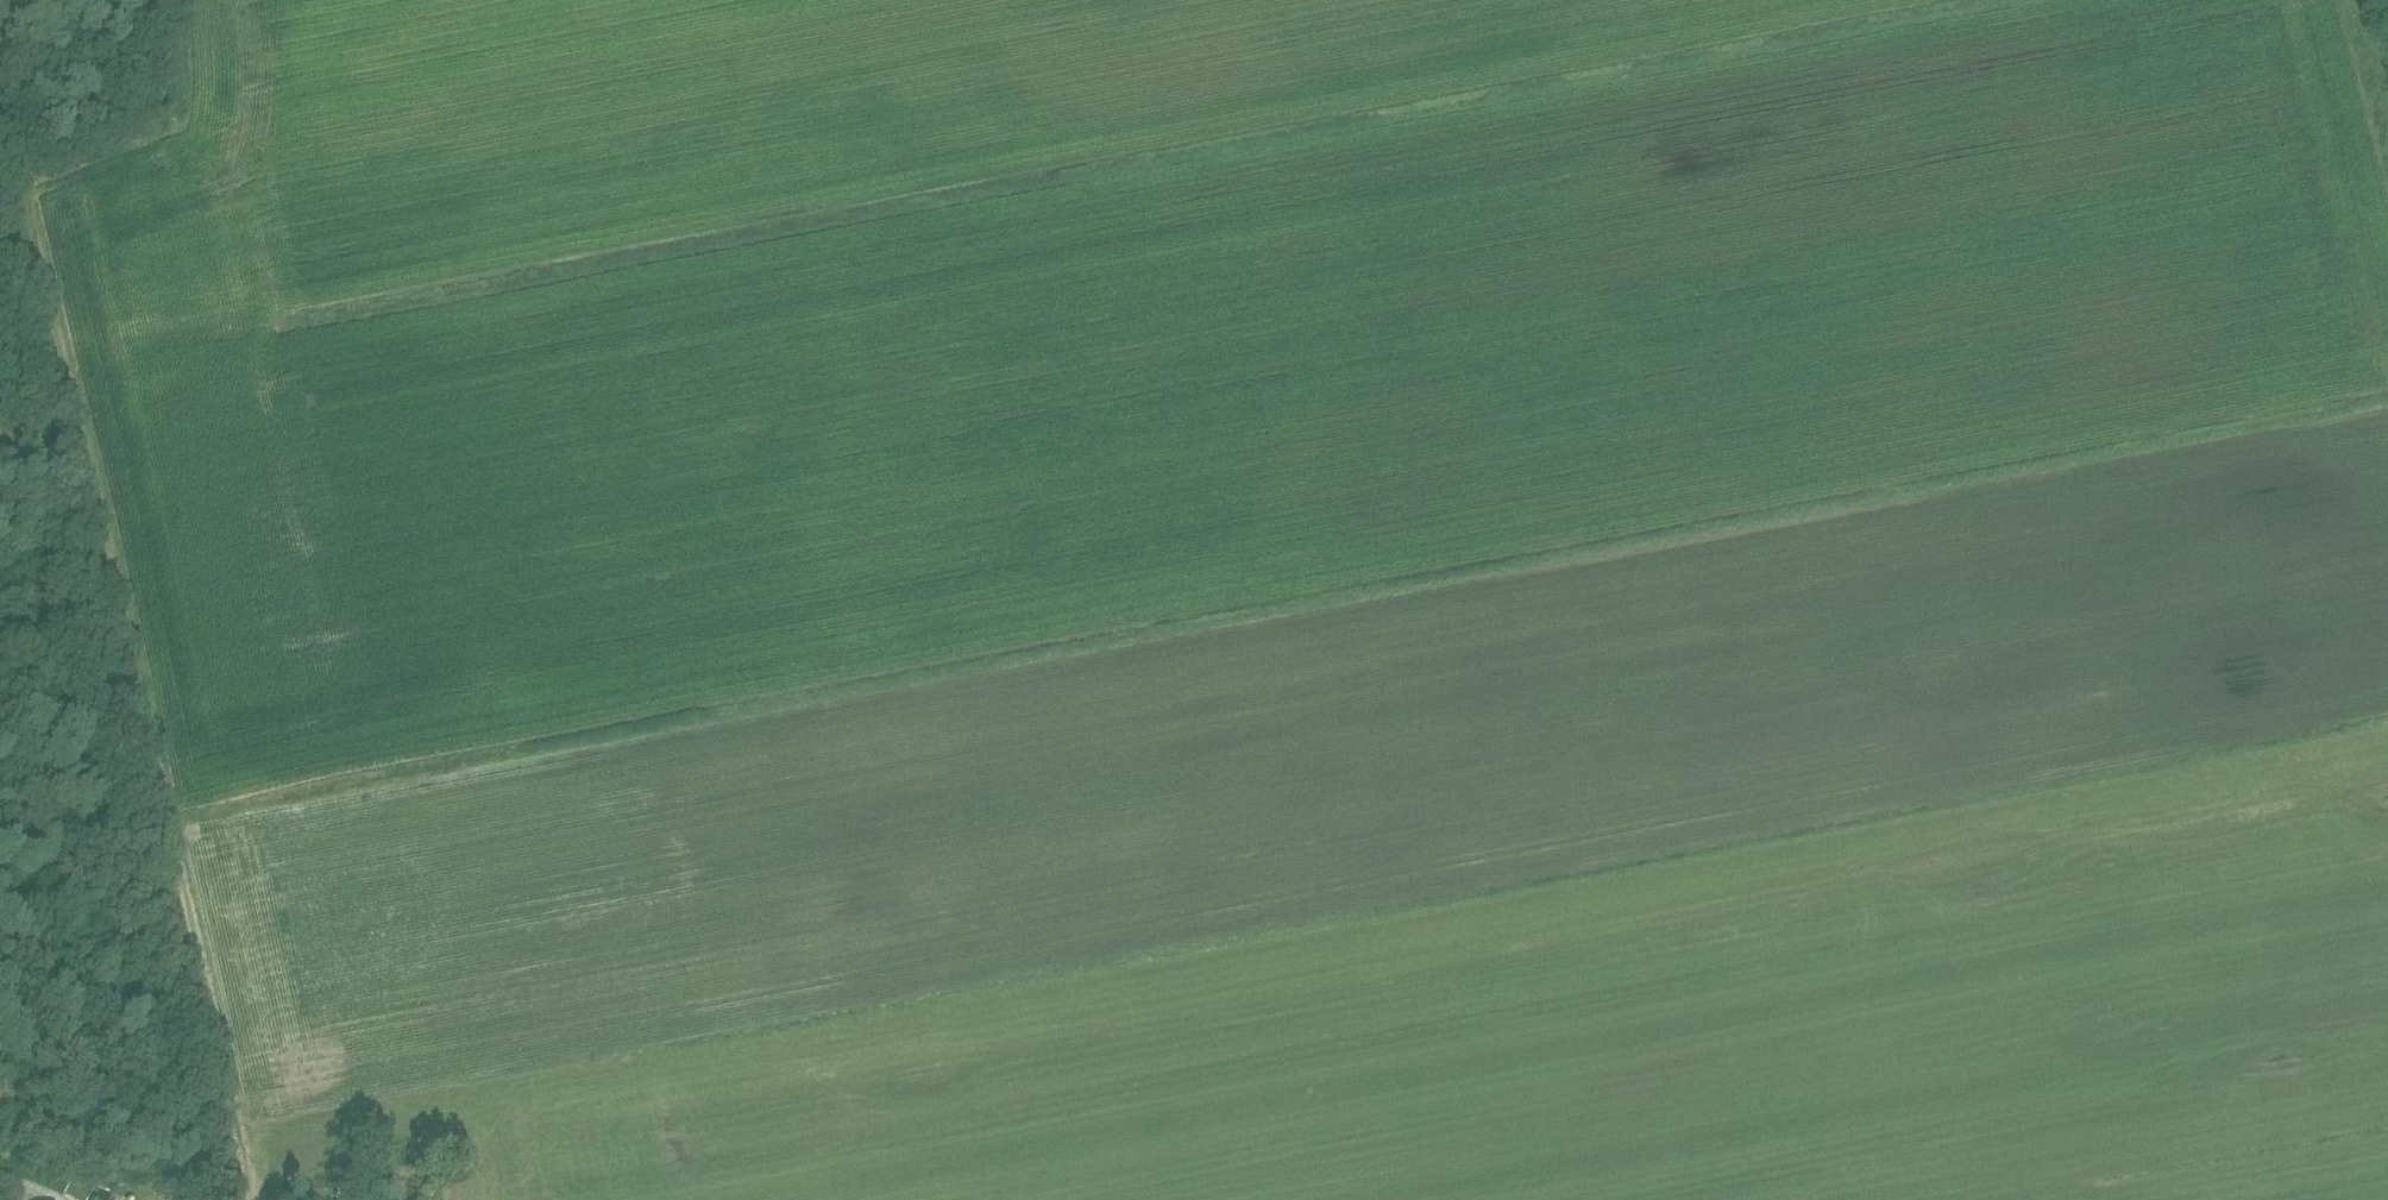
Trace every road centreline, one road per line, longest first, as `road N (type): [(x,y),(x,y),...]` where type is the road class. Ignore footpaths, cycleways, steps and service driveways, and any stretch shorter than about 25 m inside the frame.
road 1 (track): [(251,1199),(51,310),(0,24)]

